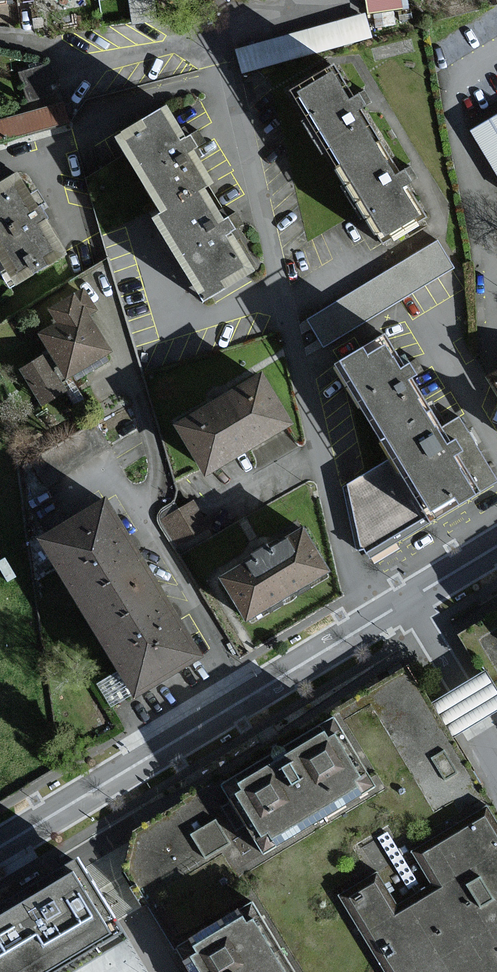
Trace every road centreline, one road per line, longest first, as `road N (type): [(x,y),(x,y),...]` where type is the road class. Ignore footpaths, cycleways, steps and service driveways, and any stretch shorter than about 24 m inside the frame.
road 1 (residential): [(410,597),(0,843)]
road 2 (residential): [(458,382),(482,366),(485,275),(455,93),(467,72),(496,53)]
road 3 (residential): [(490,731),(410,597)]

